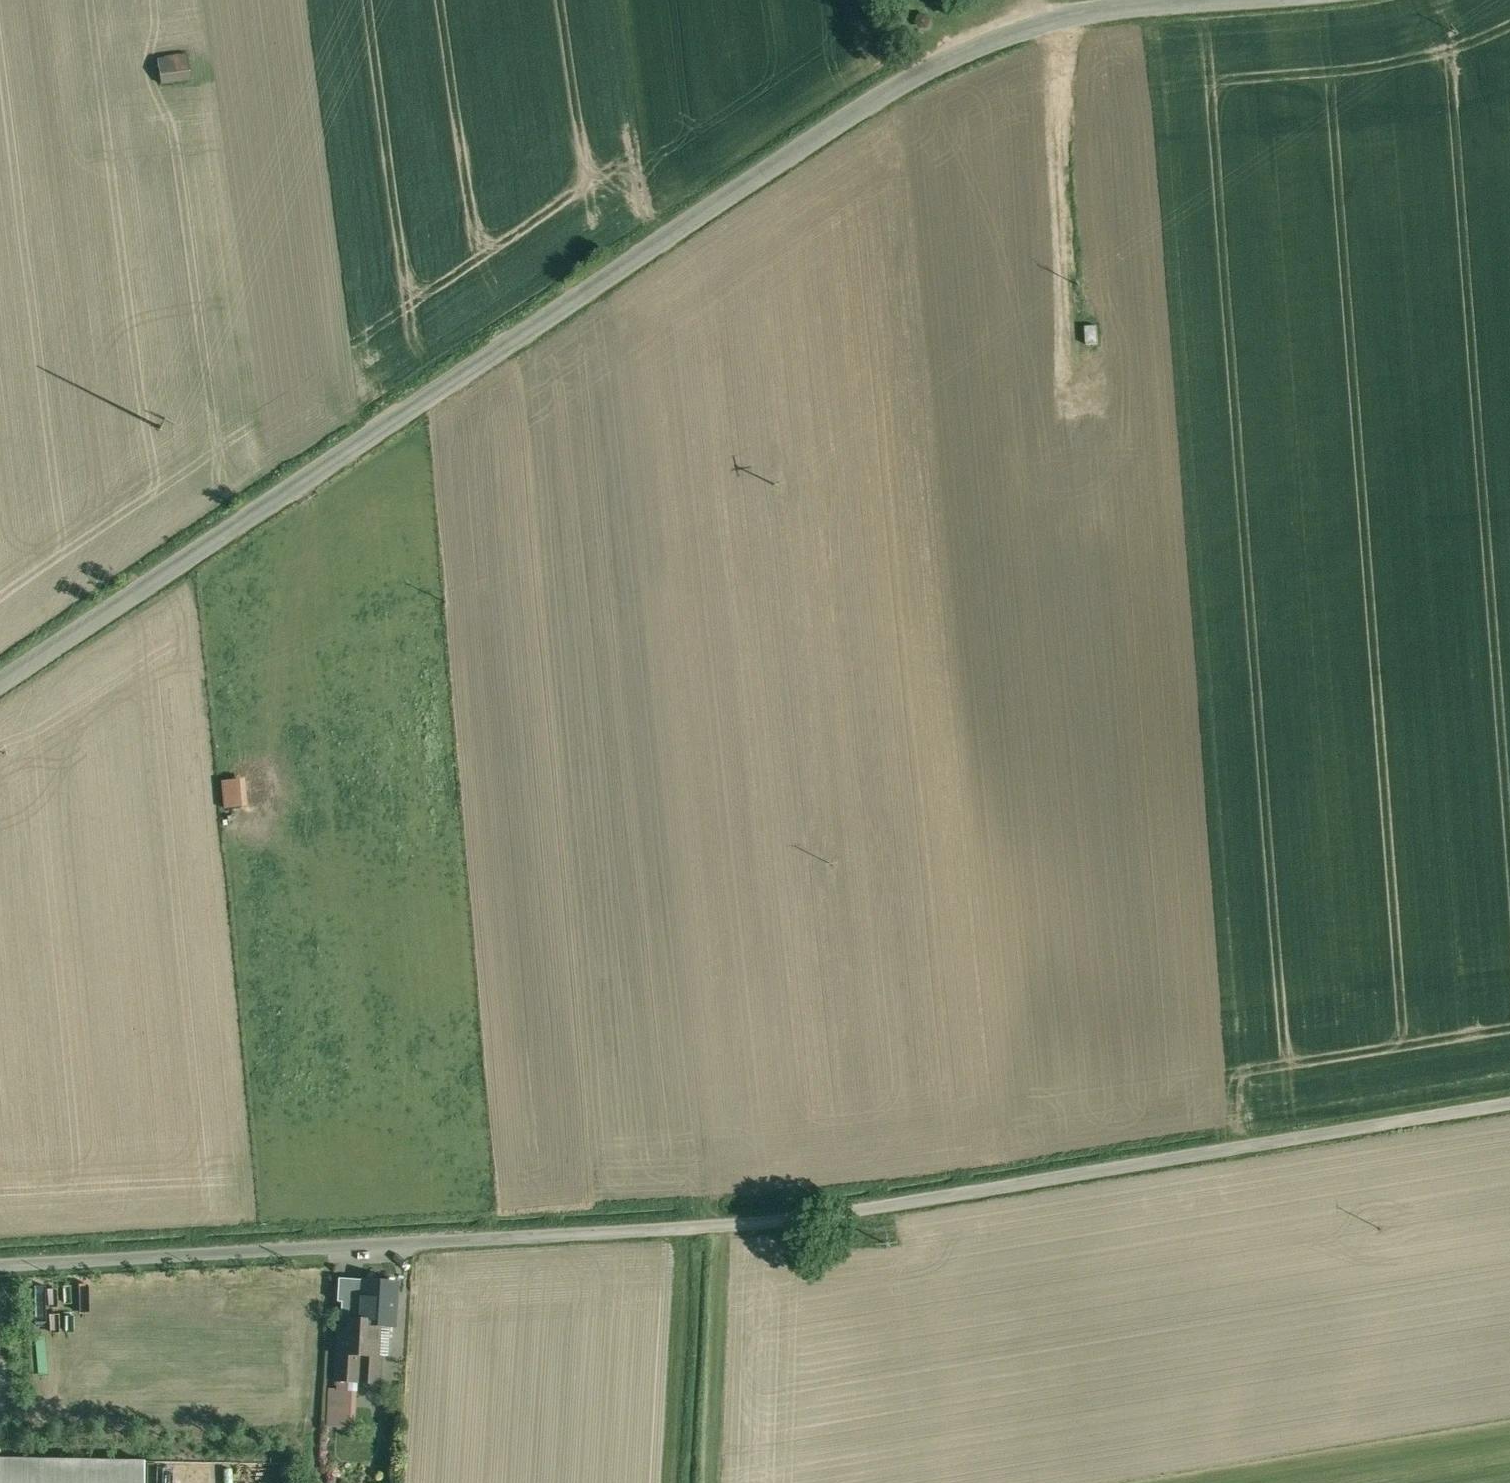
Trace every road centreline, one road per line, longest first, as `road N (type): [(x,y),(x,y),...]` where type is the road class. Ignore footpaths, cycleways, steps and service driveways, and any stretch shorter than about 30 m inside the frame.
road 1 (unclassified): [(0,1267),(701,1239),(1509,1110)]
road 2 (unclassified): [(0,693),(936,62),(1063,18),(1265,0)]

